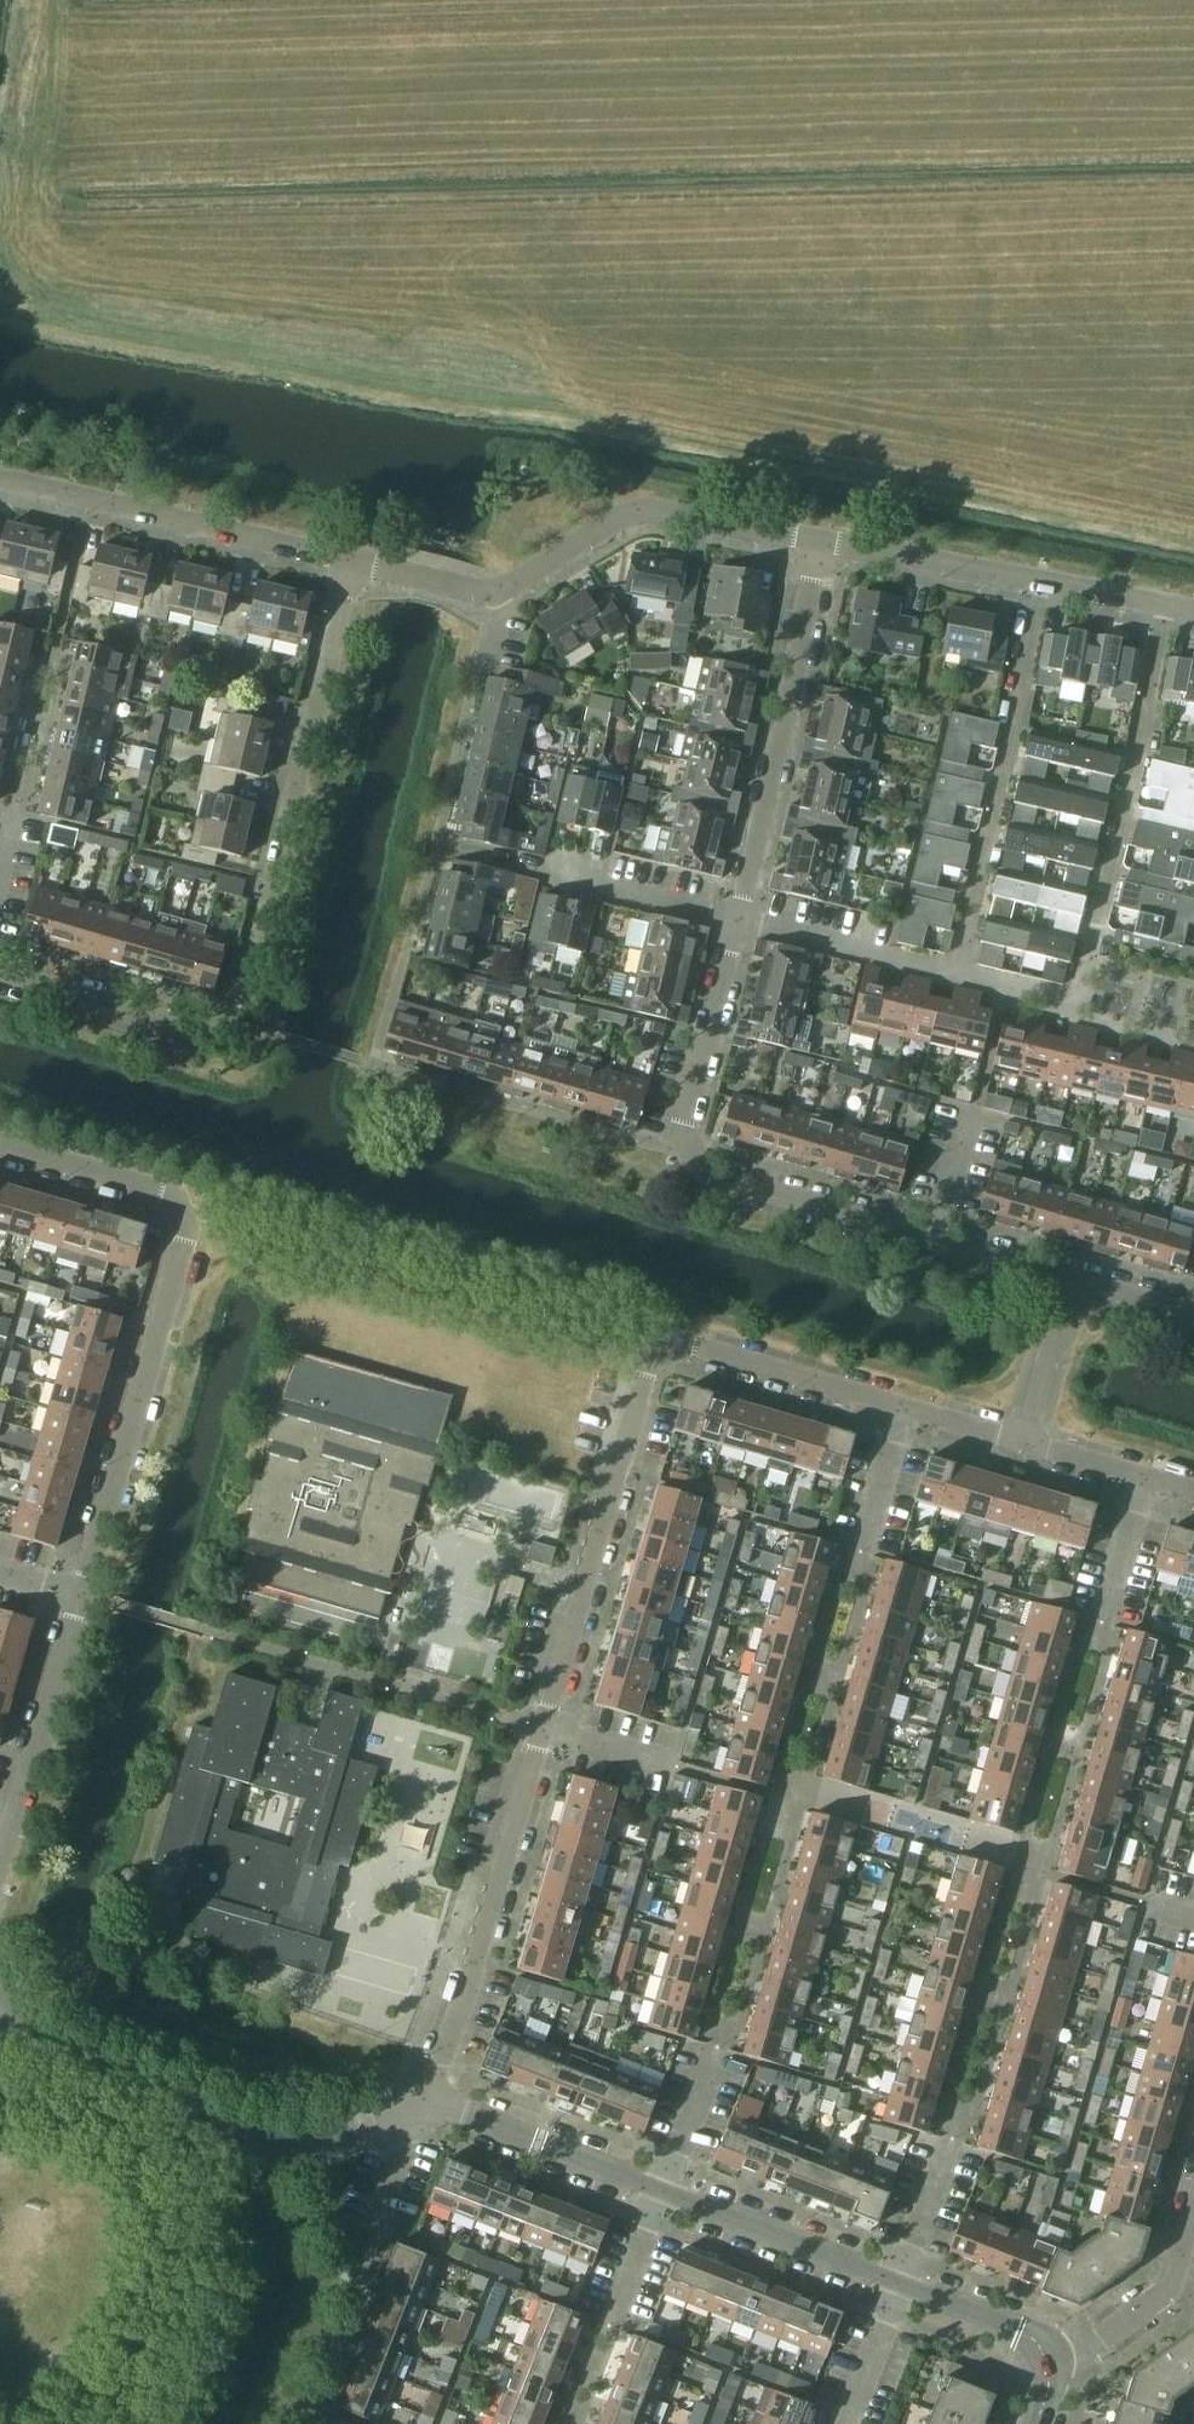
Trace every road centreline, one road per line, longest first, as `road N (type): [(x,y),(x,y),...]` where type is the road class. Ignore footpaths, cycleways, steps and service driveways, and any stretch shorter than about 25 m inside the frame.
road 1 (residential): [(0,973),(216,1036),(239,1025),(356,559)]
road 2 (residential): [(1070,1276),(691,1168),(678,1151),(737,920)]
road 3 (residential): [(76,1591),(191,1202),(0,1148)]
road 4 (tertiary): [(428,2099),(352,2127),(273,2135),(35,2041),(0,1984)]
road 5 (residential): [(1078,1008),(1168,607)]
road 6 (residential): [(956,977),(1046,585)]
road 7 (residential): [(542,1728),(653,1342)]
road 8 (residential): [(737,920),(818,540)]
road 9 (residential): [(428,2099),(542,1728)]
road 10 (residential): [(0,479),(356,559)]
road 11 (residential): [(498,593),(635,511),(818,540)]
road 12 (residential): [(737,920),(450,846)]
road 13 (residential): [(903,1409),(653,1342)]
road 14 (tertiary): [(899,2286),(662,2192)]
road 15 (tertiary): [(662,2192),(428,2099)]
road 16 (residential): [(0,1831),(76,1591)]
road 17 (residential): [(818,540),(1046,585)]
road 18 (residential): [(1046,2356),(1163,2296),(1191,2203)]
road 19 (residential): [(956,977),(737,920)]
road 20 (residential): [(1027,1441),(1070,1276)]
road 21 (tertiary): [(1046,2356),(1020,2334),(899,2286)]
road 22 (residential): [(662,2192),(718,2049)]
road 23 (residential): [(899,2286),(951,2145)]
road 24 (residential): [(1104,1619),(1145,1475)]
road 25 (residential): [(867,1551),(903,1409)]
road 26 (residential): [(848,2423),(899,2286)]
road 27 (residential): [(356,559),(498,593)]
road 28 (residential): [(380,2234),(428,2099)]
road 29 (residential): [(612,2325),(662,2192)]
road 30 (residential): [(542,1728),(676,1765)]
road 31 (residential): [(1193,1312),(1070,1276)]
road 32 (residential): [(1027,1441),(903,1409)]
road 33 (residential): [(1078,1008),(956,977)]
road 34 (residential): [(1046,585),(1168,607)]
road 35 (residential): [(1145,1475),(1027,1441)]

